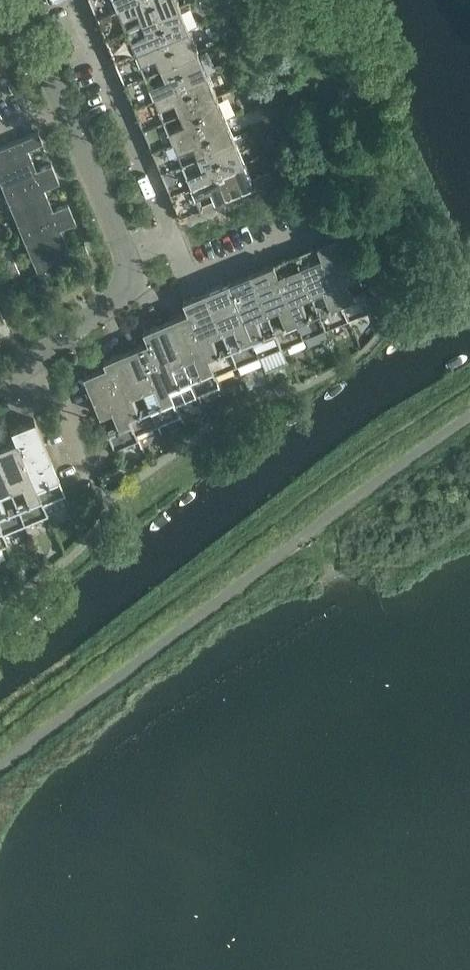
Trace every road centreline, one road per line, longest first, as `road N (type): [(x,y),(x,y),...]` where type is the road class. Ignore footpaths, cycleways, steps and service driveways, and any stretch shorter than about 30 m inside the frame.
road 1 (residential): [(0,383),(130,280),(129,257),(63,101),(1,0)]

